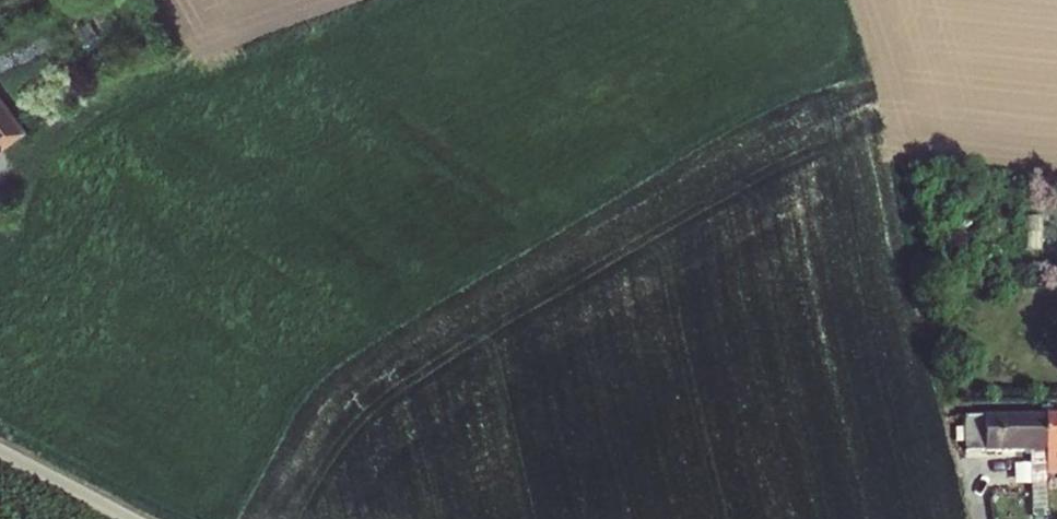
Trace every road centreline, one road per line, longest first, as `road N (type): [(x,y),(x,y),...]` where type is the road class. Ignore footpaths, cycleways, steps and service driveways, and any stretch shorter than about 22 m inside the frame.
road 1 (unclassified): [(1056,406),(956,408),(981,518)]
road 2 (unclassified): [(120,518),(0,457)]

